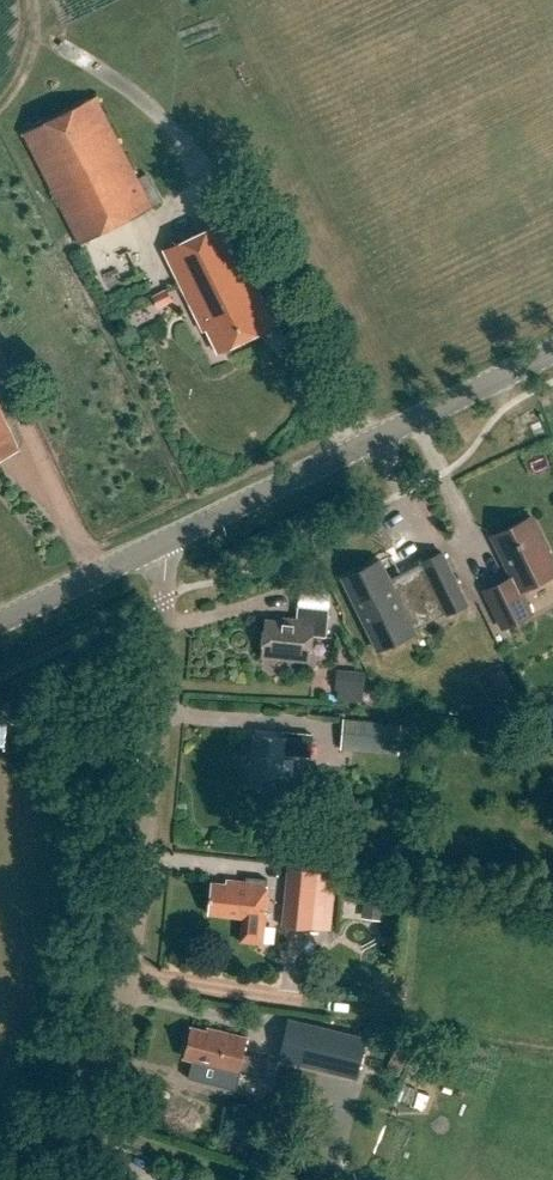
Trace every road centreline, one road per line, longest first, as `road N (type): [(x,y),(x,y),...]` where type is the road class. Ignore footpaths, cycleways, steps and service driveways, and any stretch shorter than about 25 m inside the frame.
road 1 (residential): [(56,1179),(95,1095),(124,992),(168,597),(164,543)]
road 2 (tertiary): [(164,543),(552,353)]
road 3 (tertiary): [(0,621),(164,543)]

